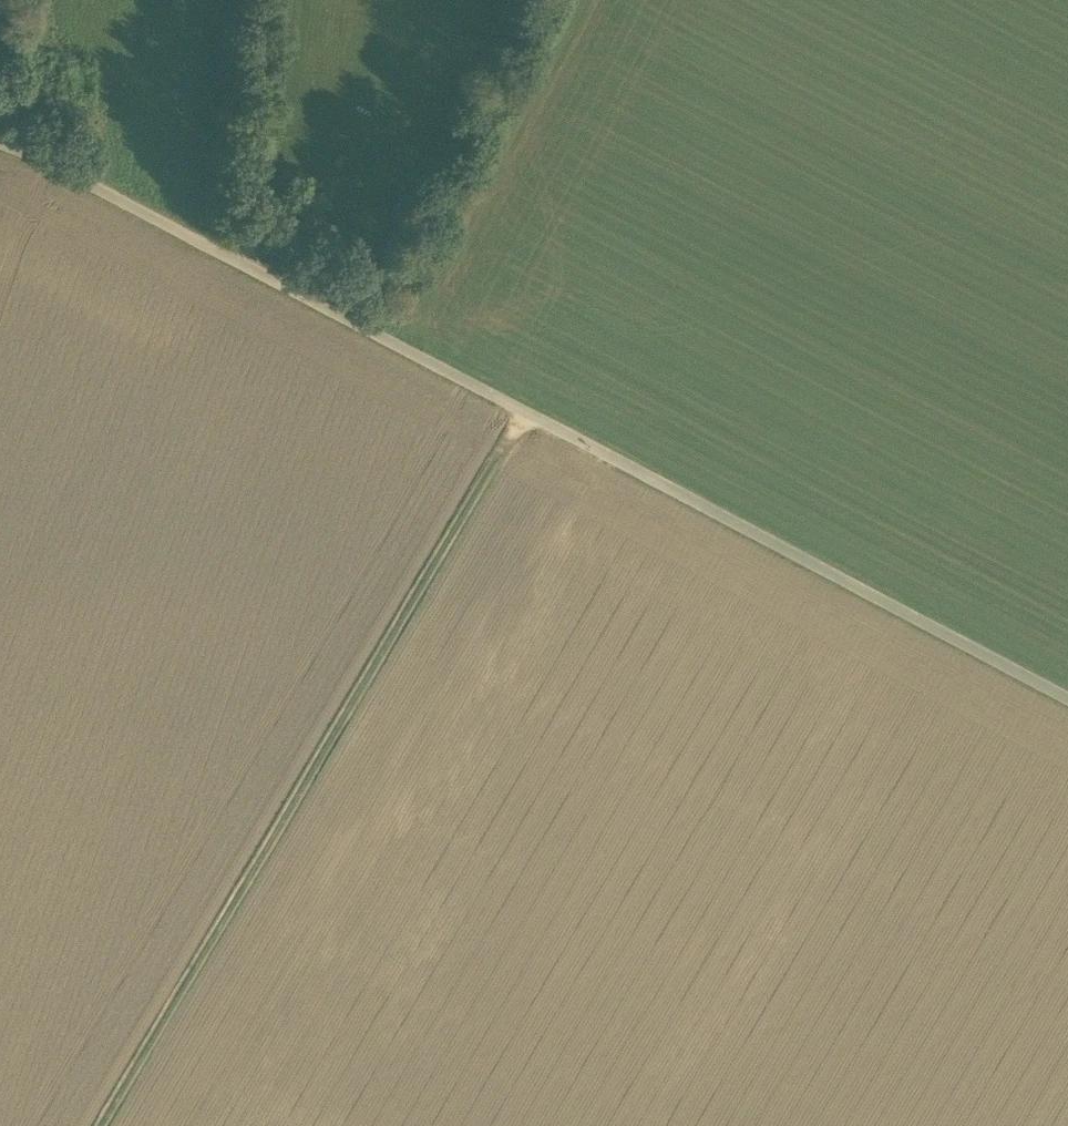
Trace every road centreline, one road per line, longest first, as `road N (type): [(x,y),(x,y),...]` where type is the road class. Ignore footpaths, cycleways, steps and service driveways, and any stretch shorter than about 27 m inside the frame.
road 1 (track): [(0,138),(1067,699)]
road 2 (track): [(526,414),(102,1125)]

